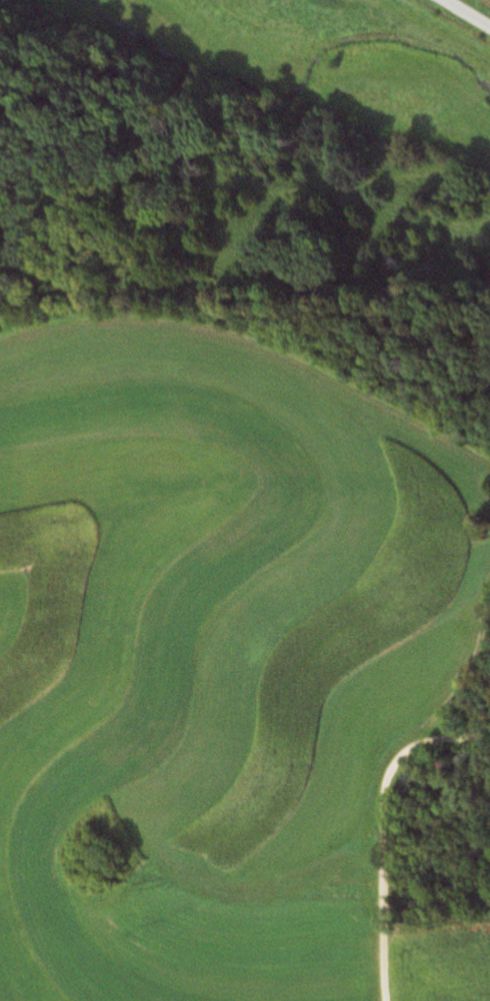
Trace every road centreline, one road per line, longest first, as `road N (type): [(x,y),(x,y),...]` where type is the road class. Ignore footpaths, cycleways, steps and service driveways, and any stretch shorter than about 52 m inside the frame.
road 1 (residential): [(397,1000),(399,758),(489,738)]

